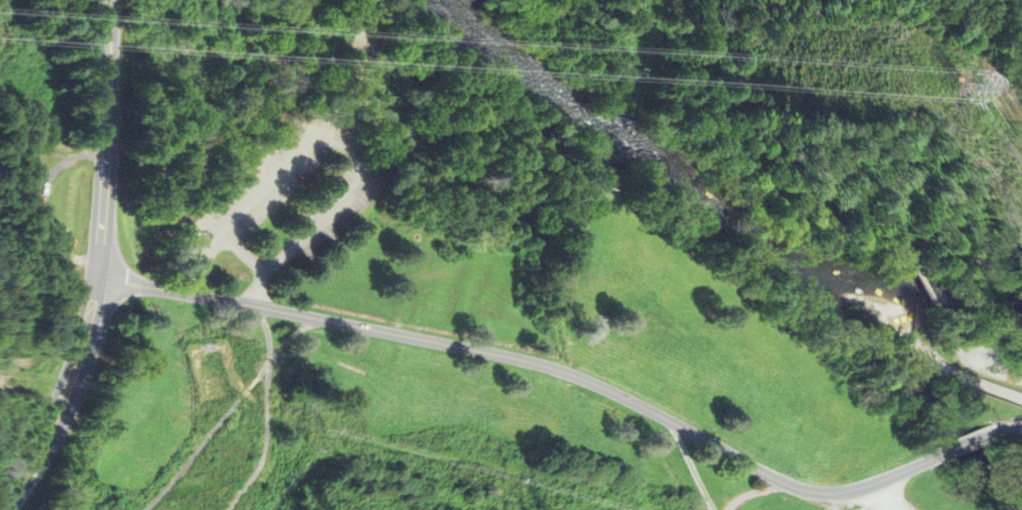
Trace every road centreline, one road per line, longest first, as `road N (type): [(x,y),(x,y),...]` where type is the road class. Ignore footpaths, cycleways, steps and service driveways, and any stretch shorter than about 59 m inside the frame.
road 1 (tertiary): [(96,278),(553,368),(790,487)]
road 2 (trunk): [(96,278),(108,17)]
road 3 (trunk): [(2,509),(59,411),(88,330),(96,278)]
road 4 (tertiary): [(790,487),(838,494),(936,459)]
road 5 (track): [(899,240),(1021,267)]

